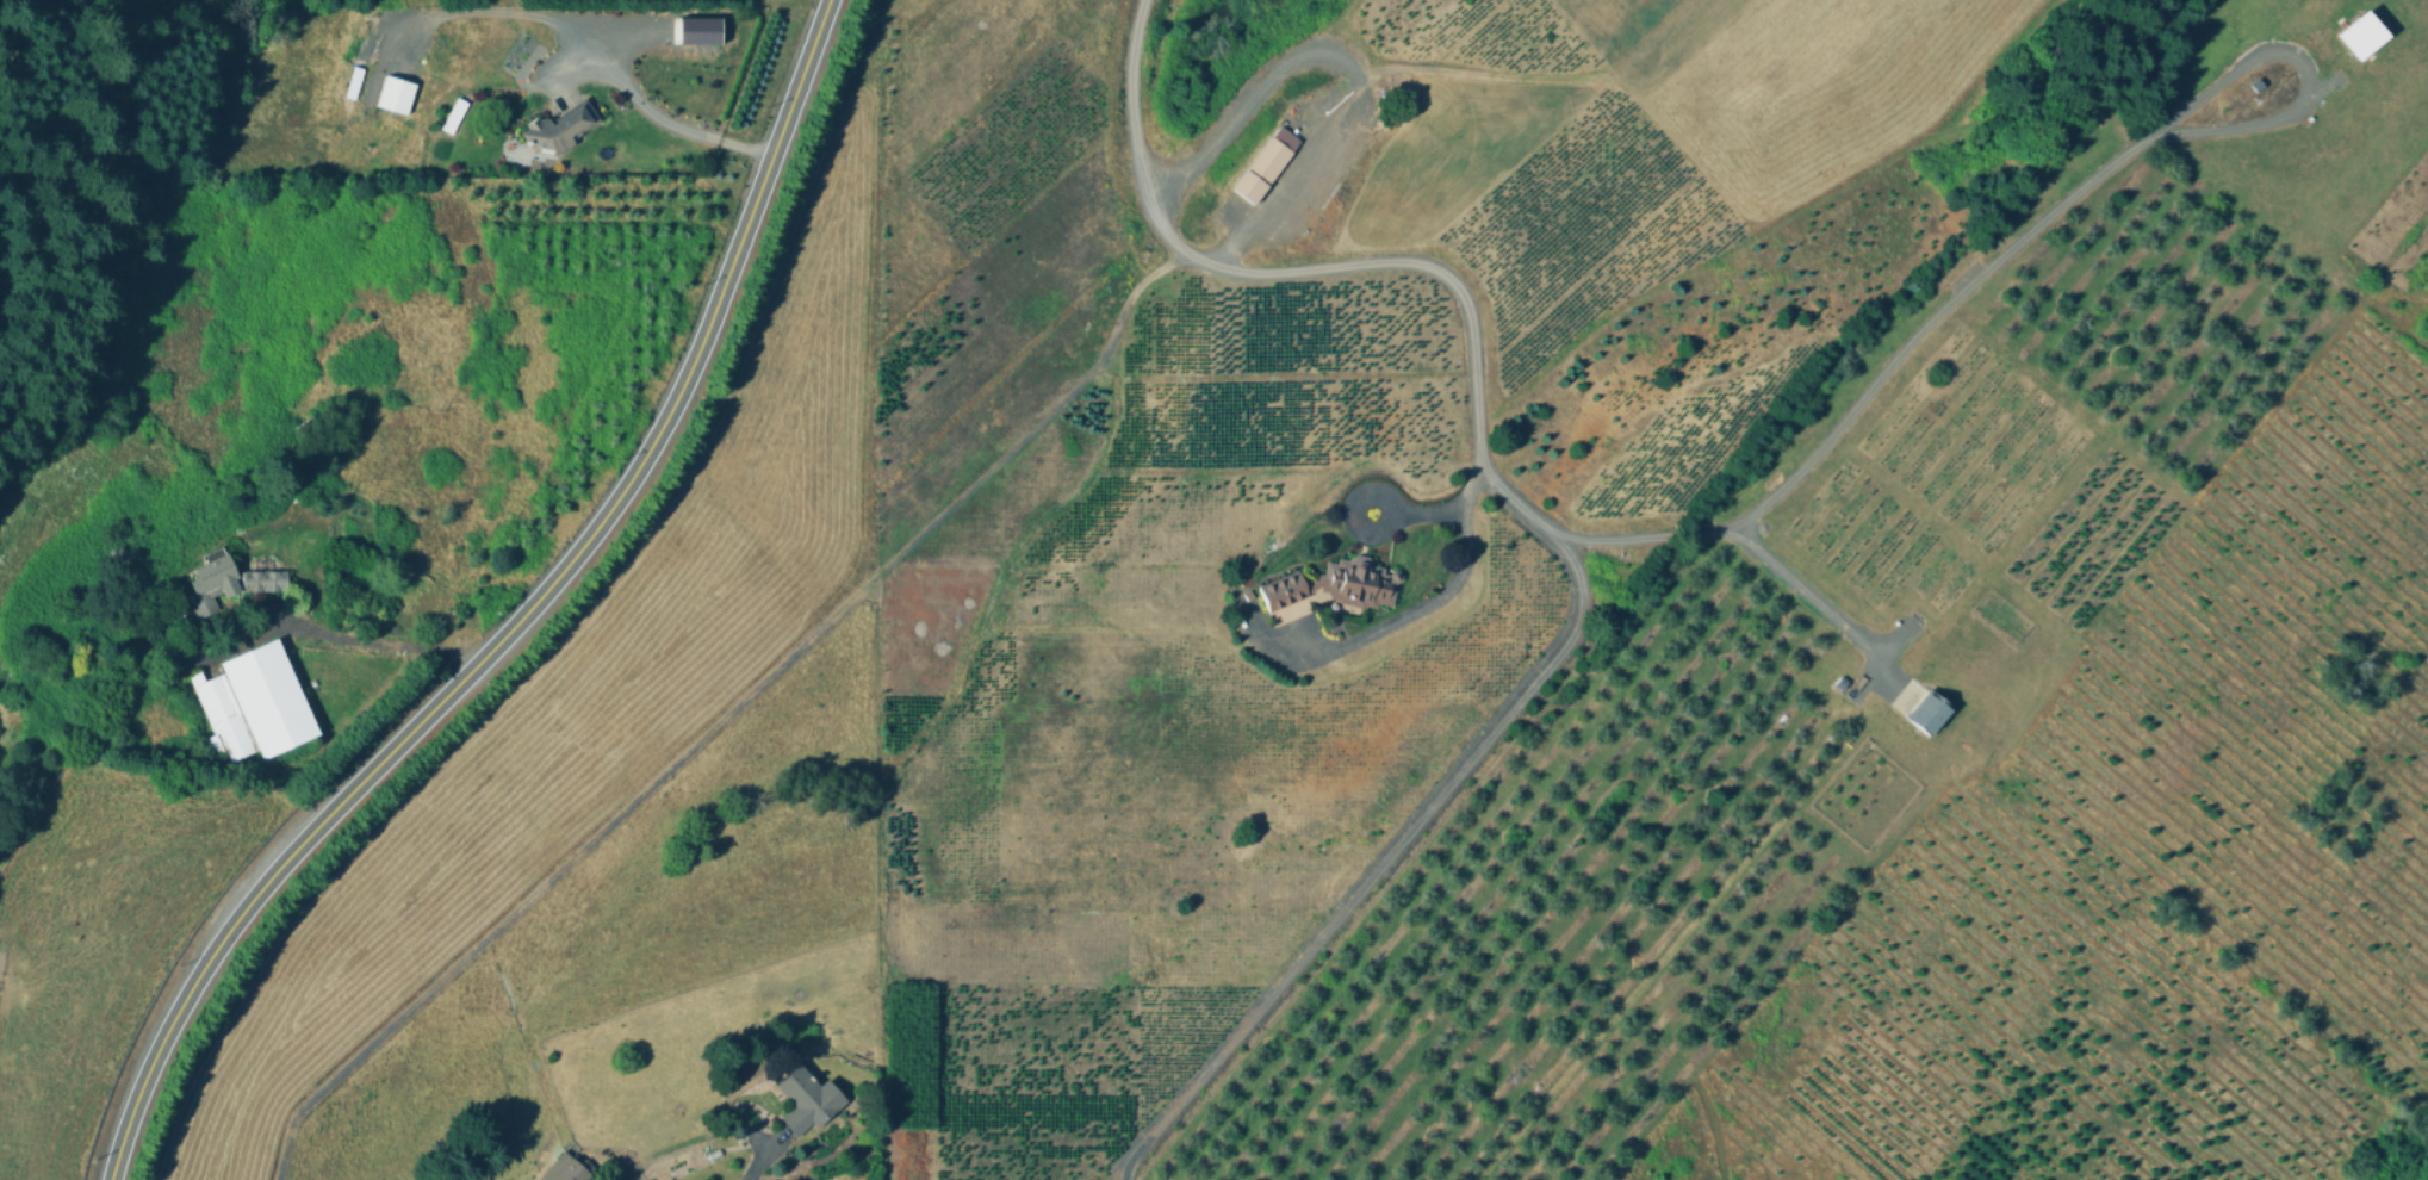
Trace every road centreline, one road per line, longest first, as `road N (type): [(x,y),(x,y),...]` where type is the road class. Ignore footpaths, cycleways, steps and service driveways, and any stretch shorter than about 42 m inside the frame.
road 1 (primary): [(108,1179),(151,1057),(237,913),(522,613),(640,459),(701,337),(827,0)]

